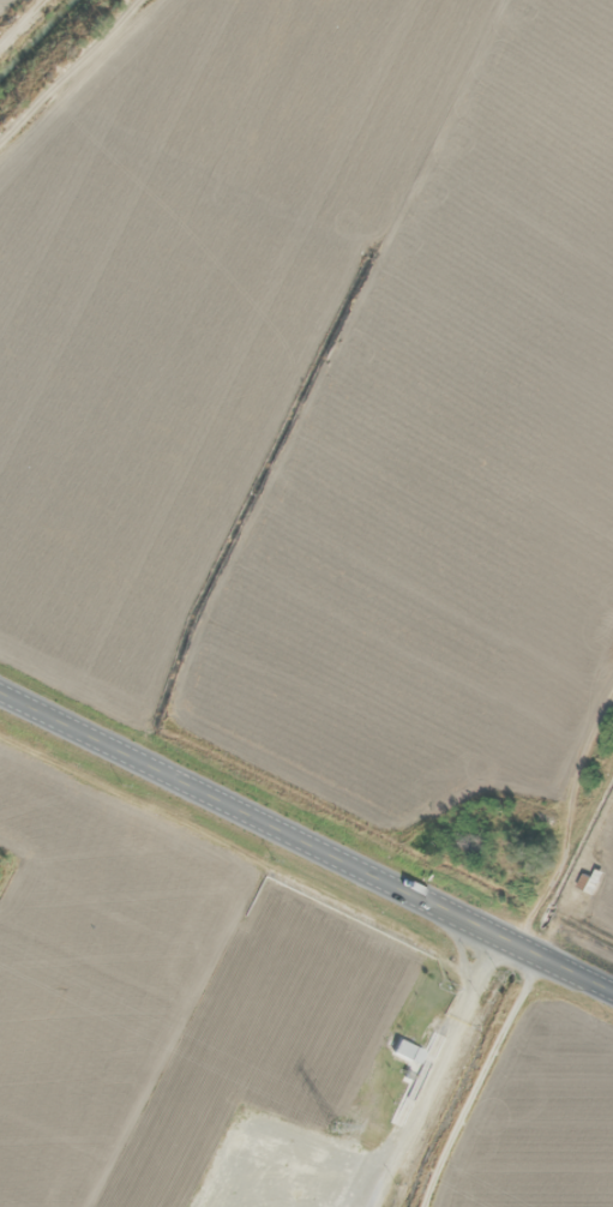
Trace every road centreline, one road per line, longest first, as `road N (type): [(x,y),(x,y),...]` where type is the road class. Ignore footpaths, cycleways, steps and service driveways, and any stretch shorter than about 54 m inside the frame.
road 1 (primary): [(612,997),(0,693)]

